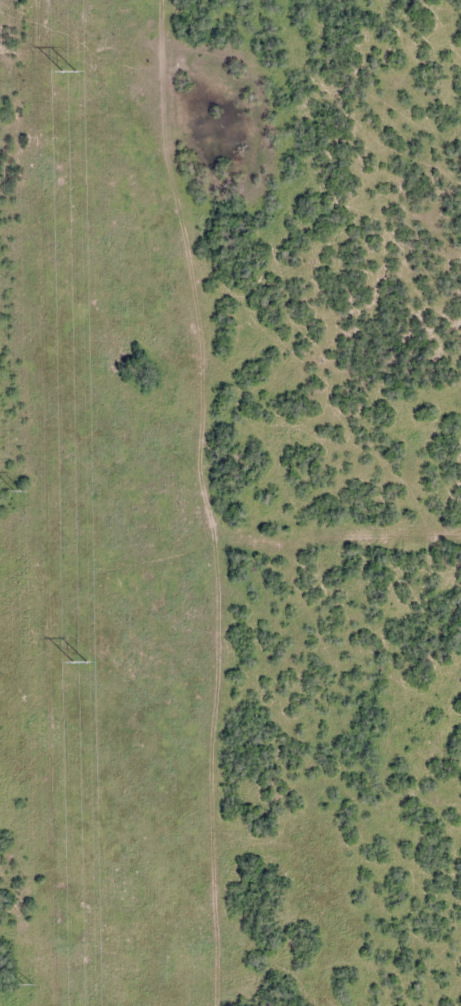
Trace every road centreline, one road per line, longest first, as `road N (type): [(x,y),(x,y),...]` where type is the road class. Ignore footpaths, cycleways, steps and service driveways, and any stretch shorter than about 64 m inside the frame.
road 1 (residential): [(257,1005),(248,467)]

